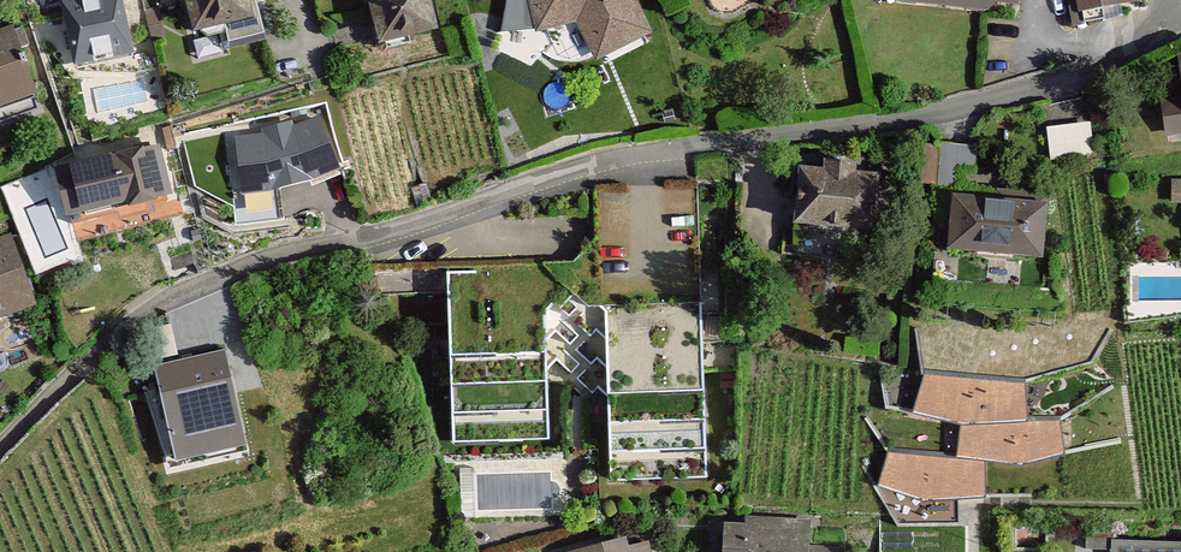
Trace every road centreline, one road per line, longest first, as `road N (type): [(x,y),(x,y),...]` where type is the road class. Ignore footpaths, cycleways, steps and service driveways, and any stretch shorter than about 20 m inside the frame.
road 1 (residential): [(1179,14),(1094,71),(1045,91),(882,125),(691,148),(345,237),(159,297),(0,453)]

